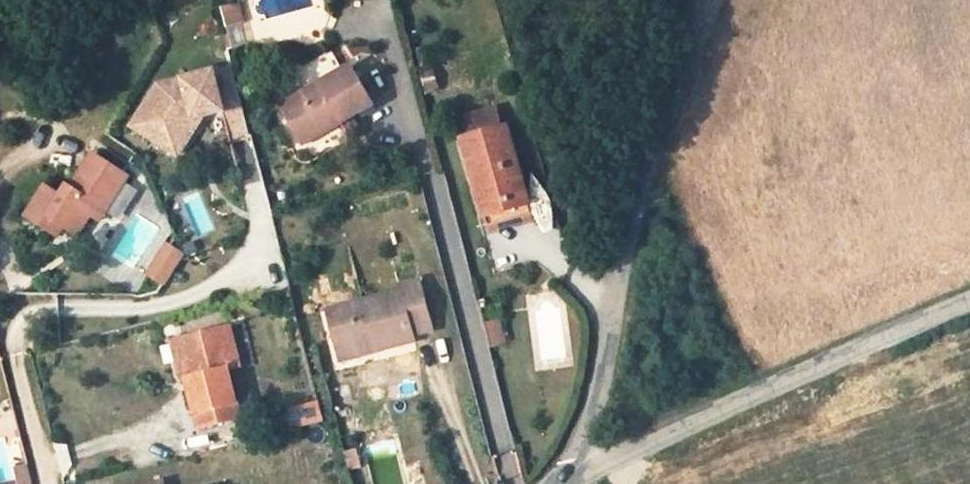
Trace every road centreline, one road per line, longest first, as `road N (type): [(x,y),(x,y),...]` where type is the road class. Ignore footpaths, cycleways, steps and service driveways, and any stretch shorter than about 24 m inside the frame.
road 1 (unclassified): [(568,483),(611,282),(707,0)]
road 2 (unclassified): [(568,483),(969,306)]
road 3 (residential): [(19,360),(50,483)]

